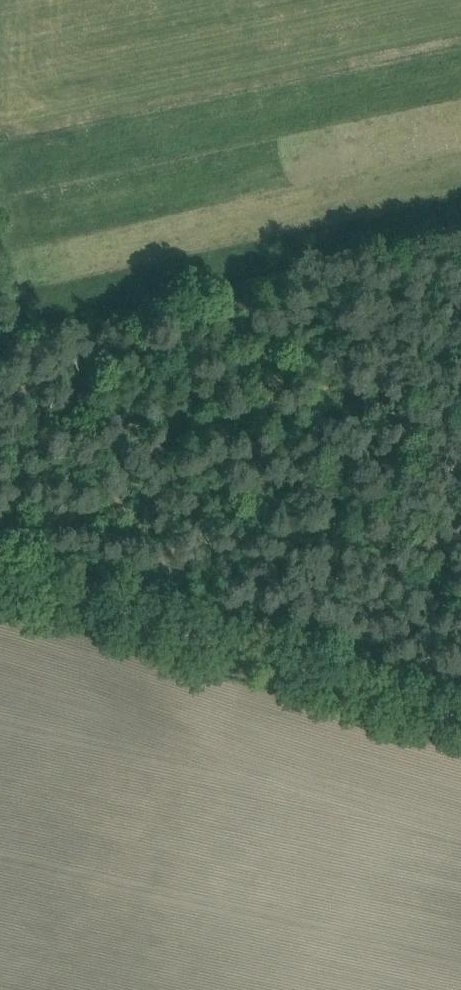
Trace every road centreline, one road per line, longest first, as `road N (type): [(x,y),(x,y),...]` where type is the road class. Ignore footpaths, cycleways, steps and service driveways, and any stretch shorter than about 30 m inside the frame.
road 1 (unclassified): [(0,594),(460,721)]

